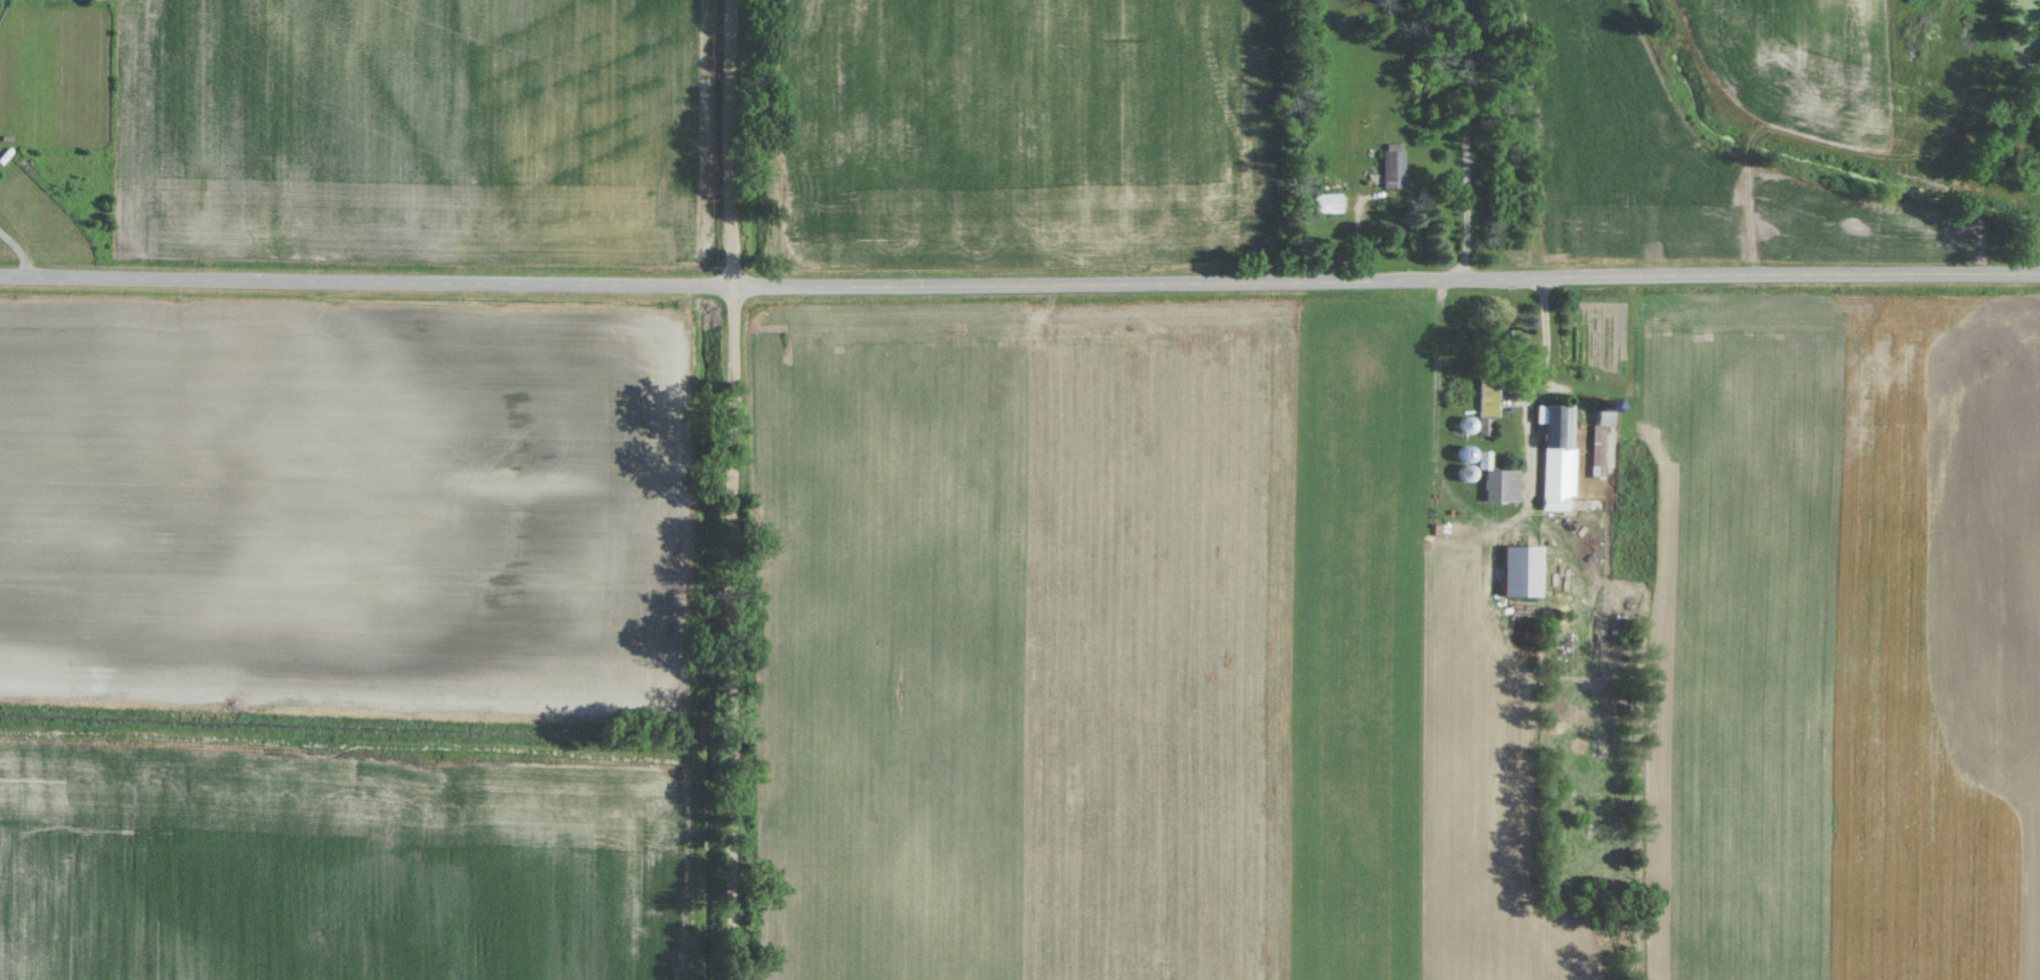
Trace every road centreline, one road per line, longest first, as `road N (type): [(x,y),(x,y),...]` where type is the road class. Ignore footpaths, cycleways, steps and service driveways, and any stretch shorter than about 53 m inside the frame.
road 1 (residential): [(0,276),(781,288),(2039,274)]
road 2 (residential): [(739,979),(741,0)]

